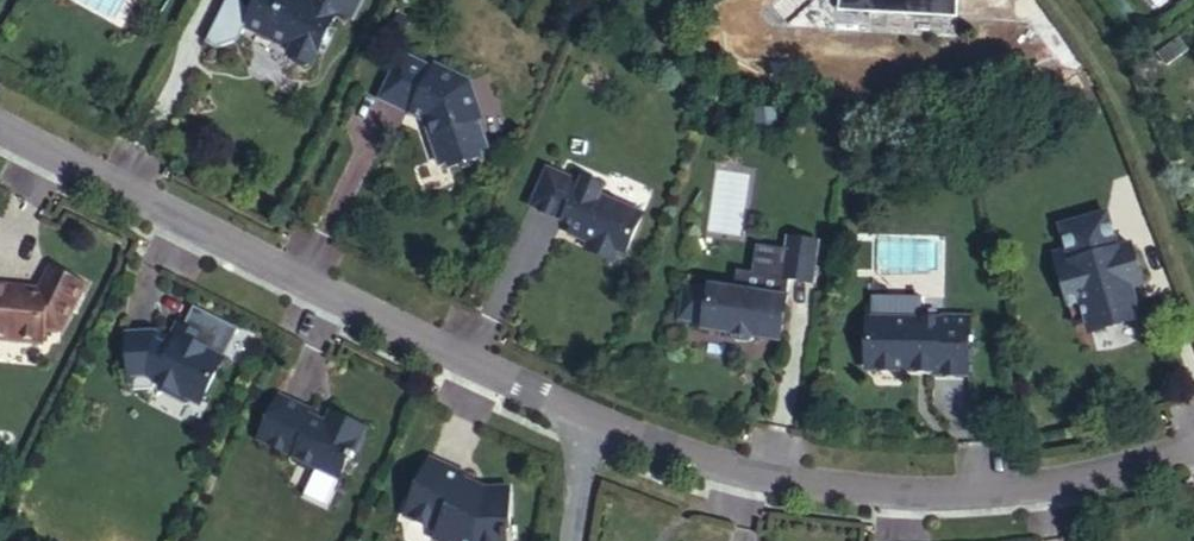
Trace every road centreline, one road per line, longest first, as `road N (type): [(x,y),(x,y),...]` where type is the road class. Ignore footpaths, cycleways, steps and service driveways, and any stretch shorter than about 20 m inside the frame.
road 1 (residential): [(0,129),(587,423)]
road 2 (residential): [(587,423),(722,466),(824,486),(950,494),(1084,475),(1193,438)]

